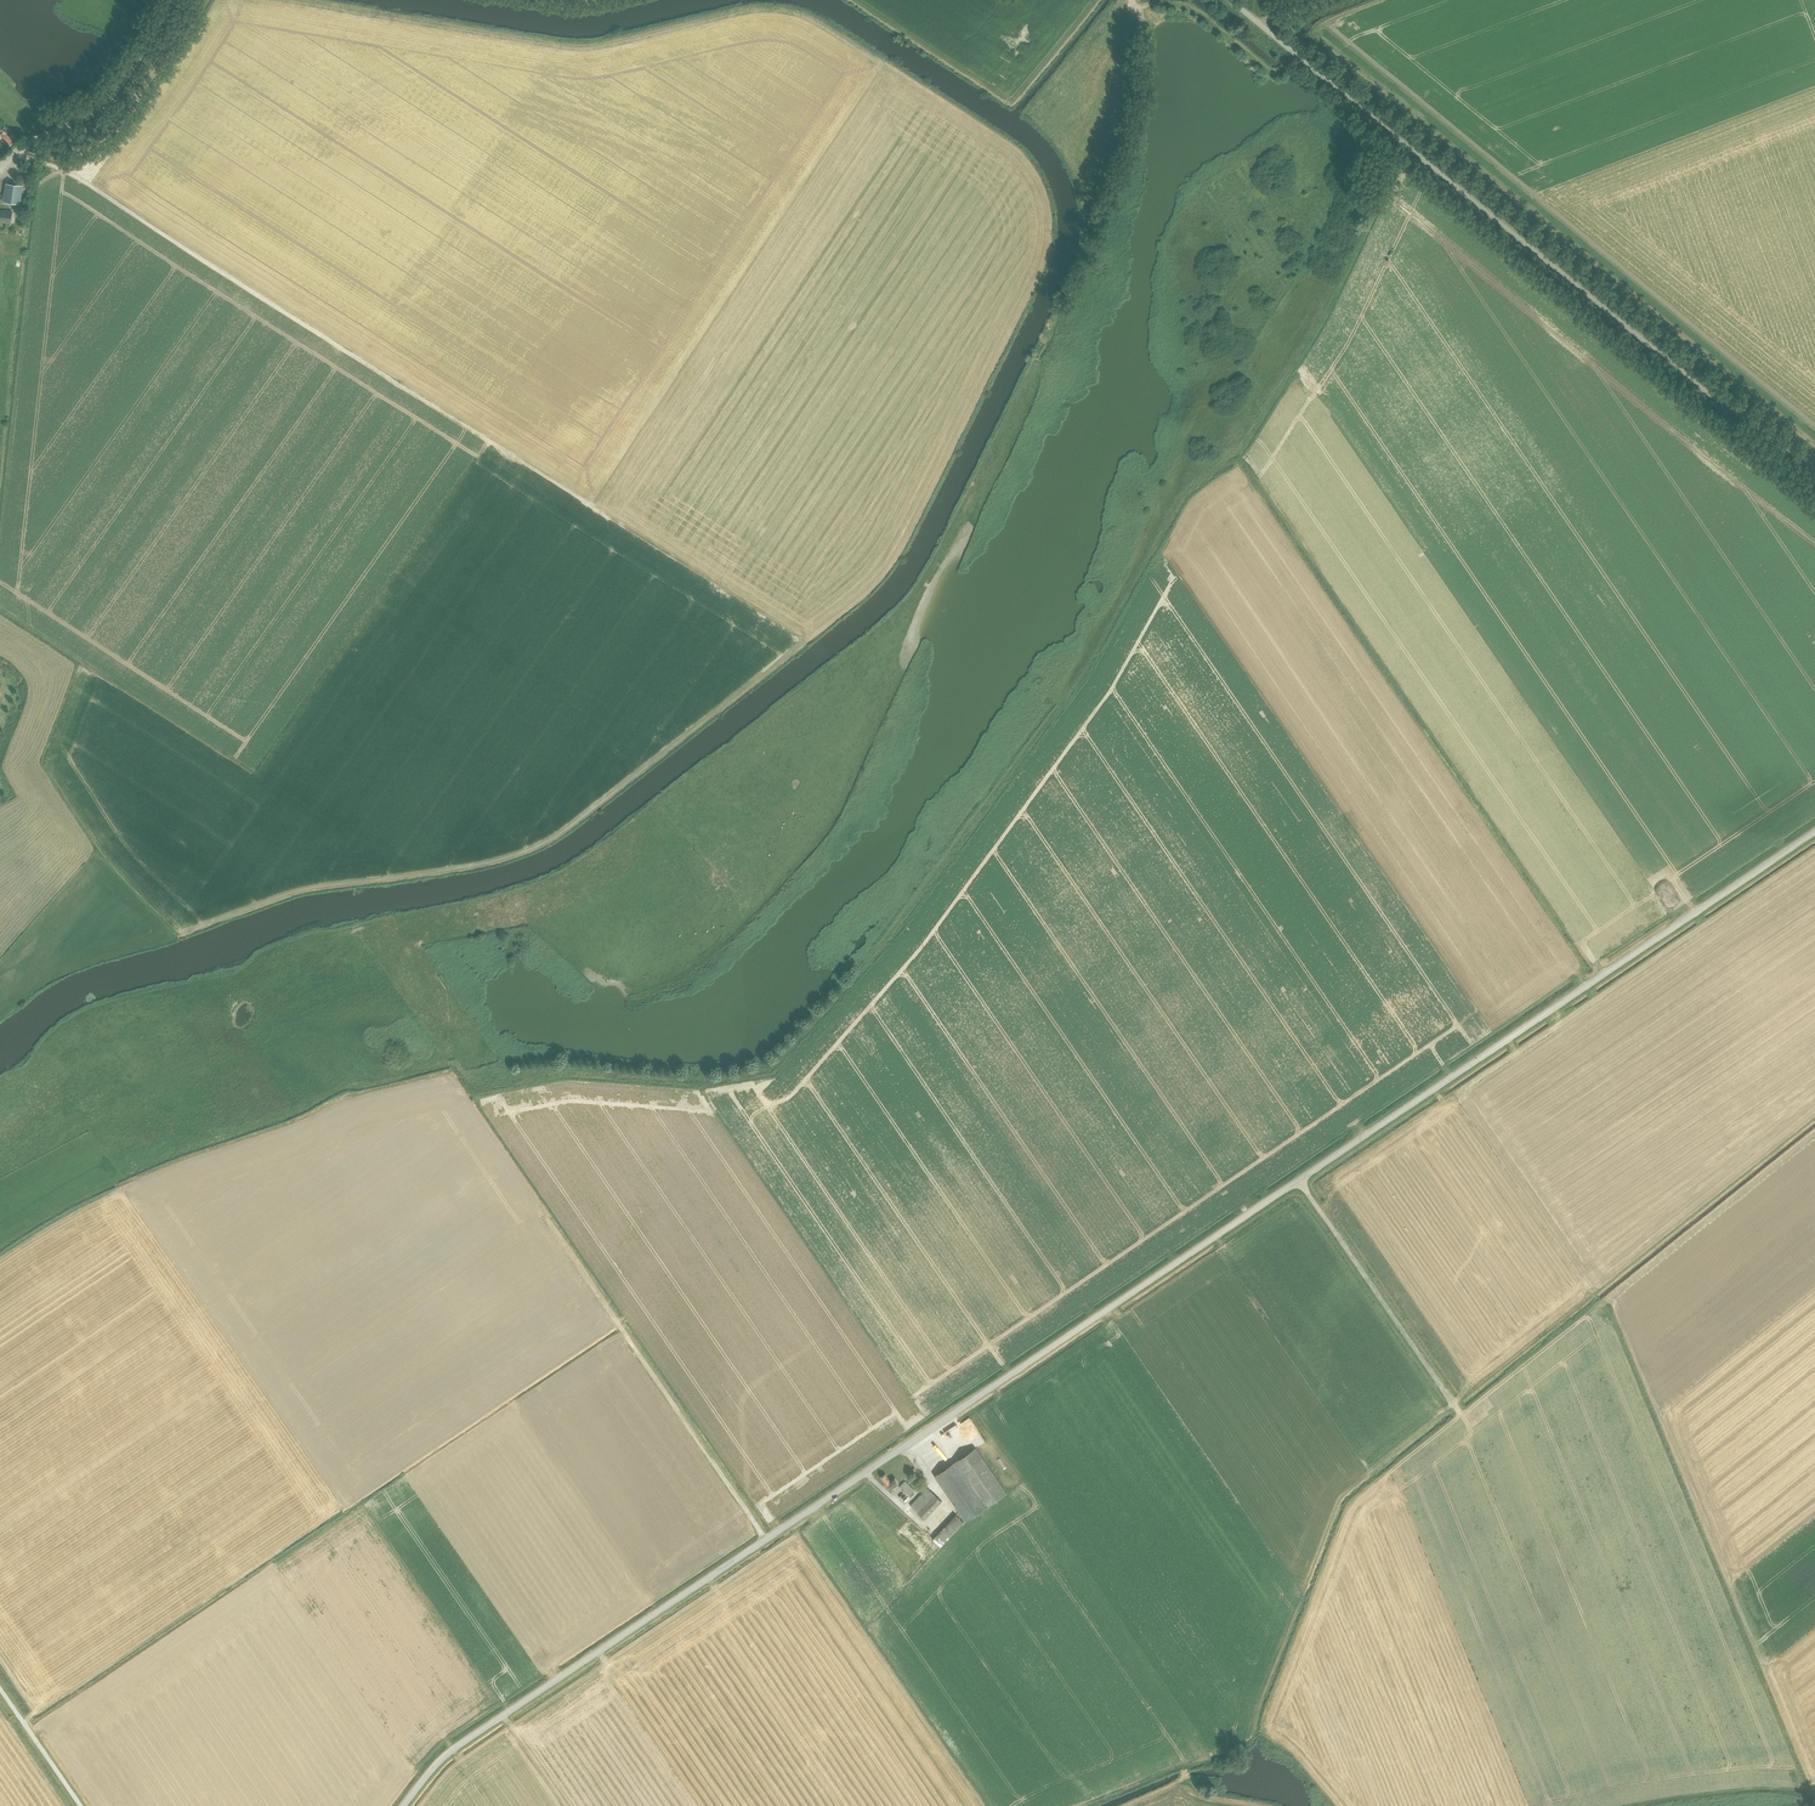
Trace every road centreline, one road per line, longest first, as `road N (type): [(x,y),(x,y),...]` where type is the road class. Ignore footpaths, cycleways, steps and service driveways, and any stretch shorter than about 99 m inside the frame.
road 1 (tertiary): [(1814,468),(1737,416),(1231,0)]
road 2 (unclassified): [(766,1539),(1299,1180)]
road 3 (unclassified): [(1299,1180),(1814,831)]
road 4 (track): [(16,152),(76,177),(484,438)]
road 5 (unclassified): [(407,1805),(441,1762),(766,1539)]
road 6 (unclassified): [(1459,1411),(1299,1180)]
road 7 (unclassified): [(766,1539),(619,1322)]
road 8 (tertiary): [(0,164),(109,100),(174,0)]
road 9 (unclassified): [(80,1805),(0,1689)]

